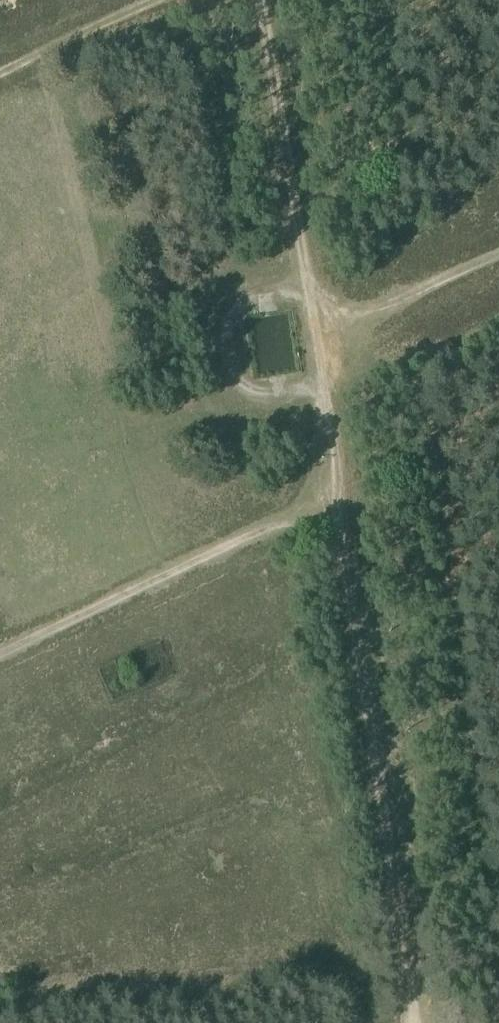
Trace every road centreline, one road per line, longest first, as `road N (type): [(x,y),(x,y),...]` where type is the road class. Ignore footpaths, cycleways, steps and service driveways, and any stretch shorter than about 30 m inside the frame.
road 1 (track): [(416,1022),(341,489)]
road 2 (track): [(267,0),(341,489)]
road 3 (track): [(341,489),(0,651)]
road 4 (track): [(316,321),(498,248)]
road 5 (track): [(0,72),(153,0)]

